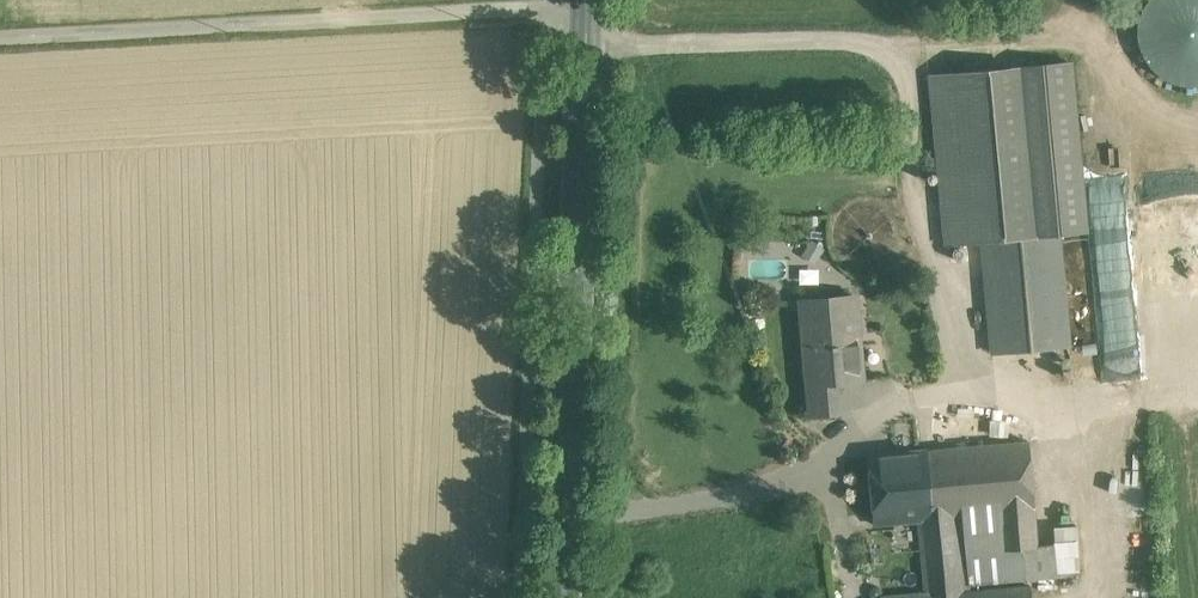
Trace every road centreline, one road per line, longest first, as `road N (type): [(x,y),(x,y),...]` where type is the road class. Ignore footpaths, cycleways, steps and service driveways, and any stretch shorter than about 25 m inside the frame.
road 1 (tertiary): [(576,597),(597,0)]
road 2 (track): [(596,8),(0,33)]

